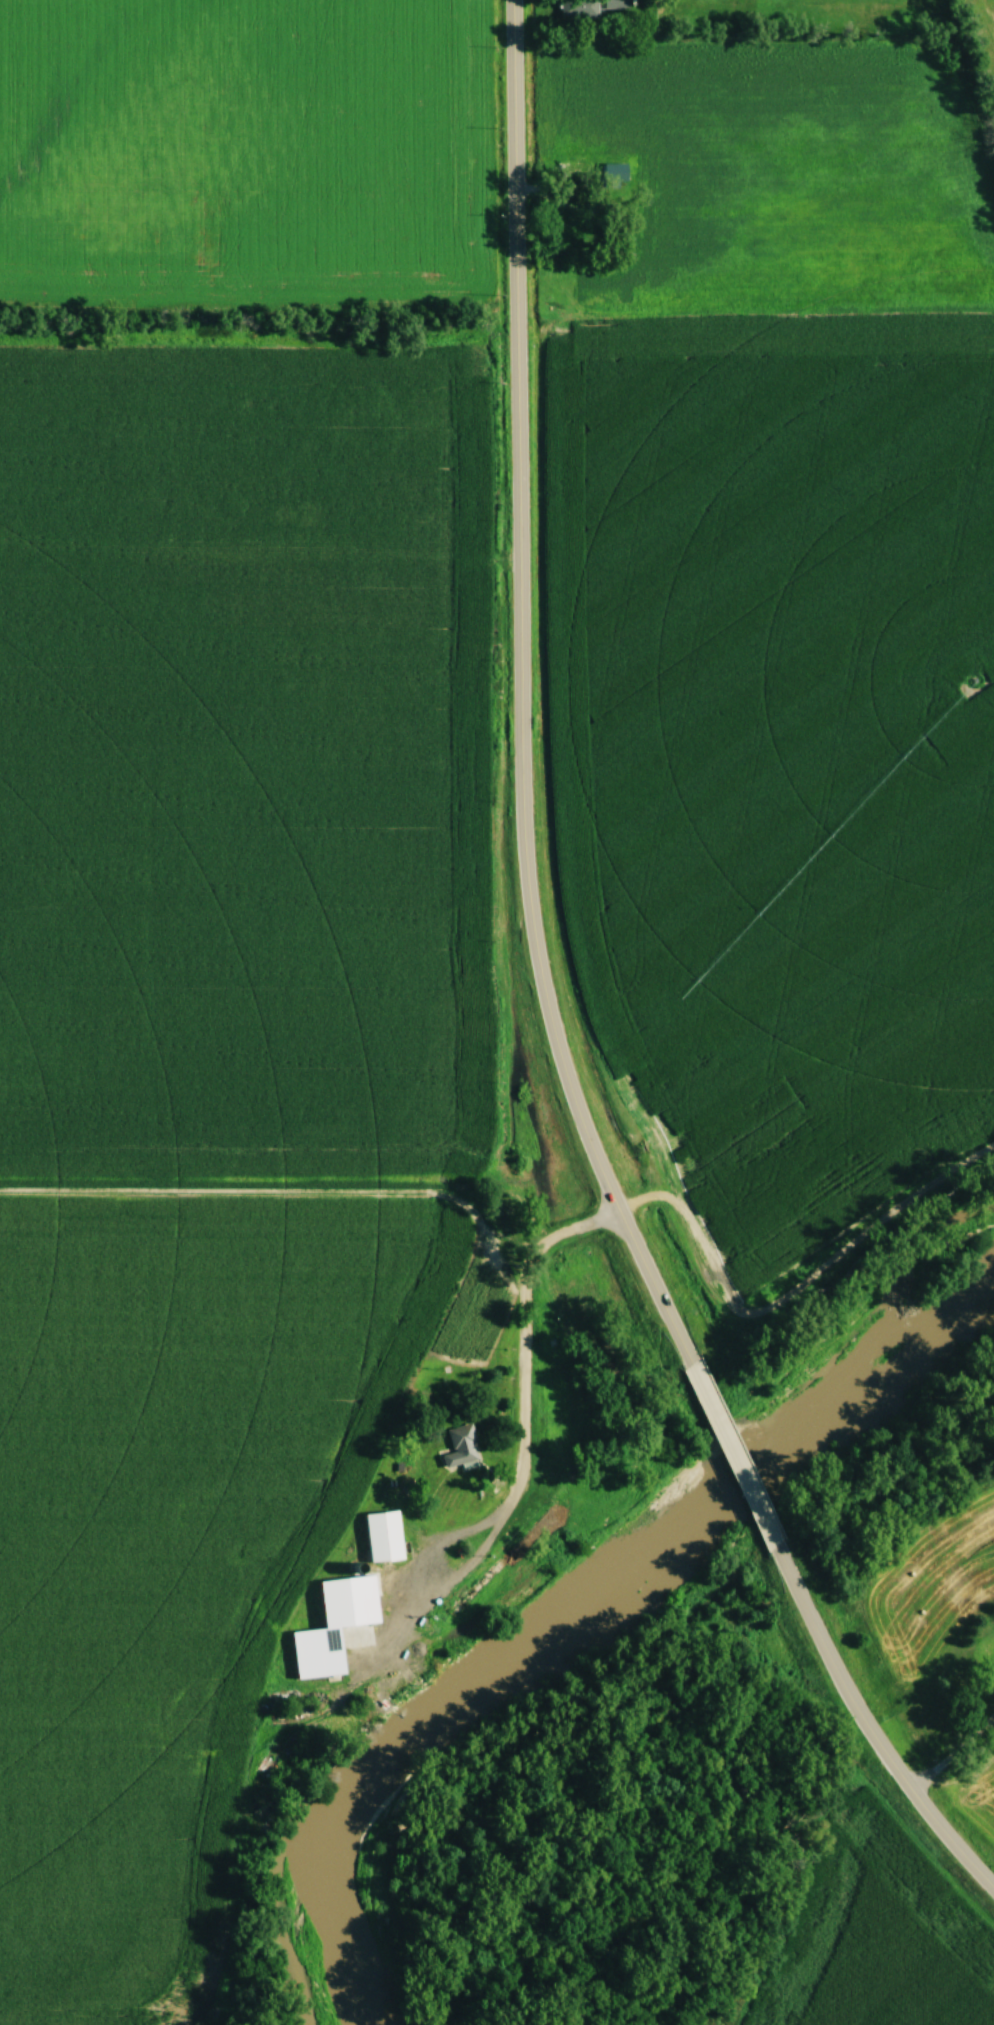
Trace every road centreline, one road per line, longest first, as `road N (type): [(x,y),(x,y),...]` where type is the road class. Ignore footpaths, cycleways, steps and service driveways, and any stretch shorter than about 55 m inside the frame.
road 1 (tertiary): [(689,1371),(590,1153),(532,945),(524,866),(514,0)]
road 2 (tertiary): [(993,1889),(900,1787),(775,1554)]
road 3 (tertiary): [(775,1554),(689,1371)]

